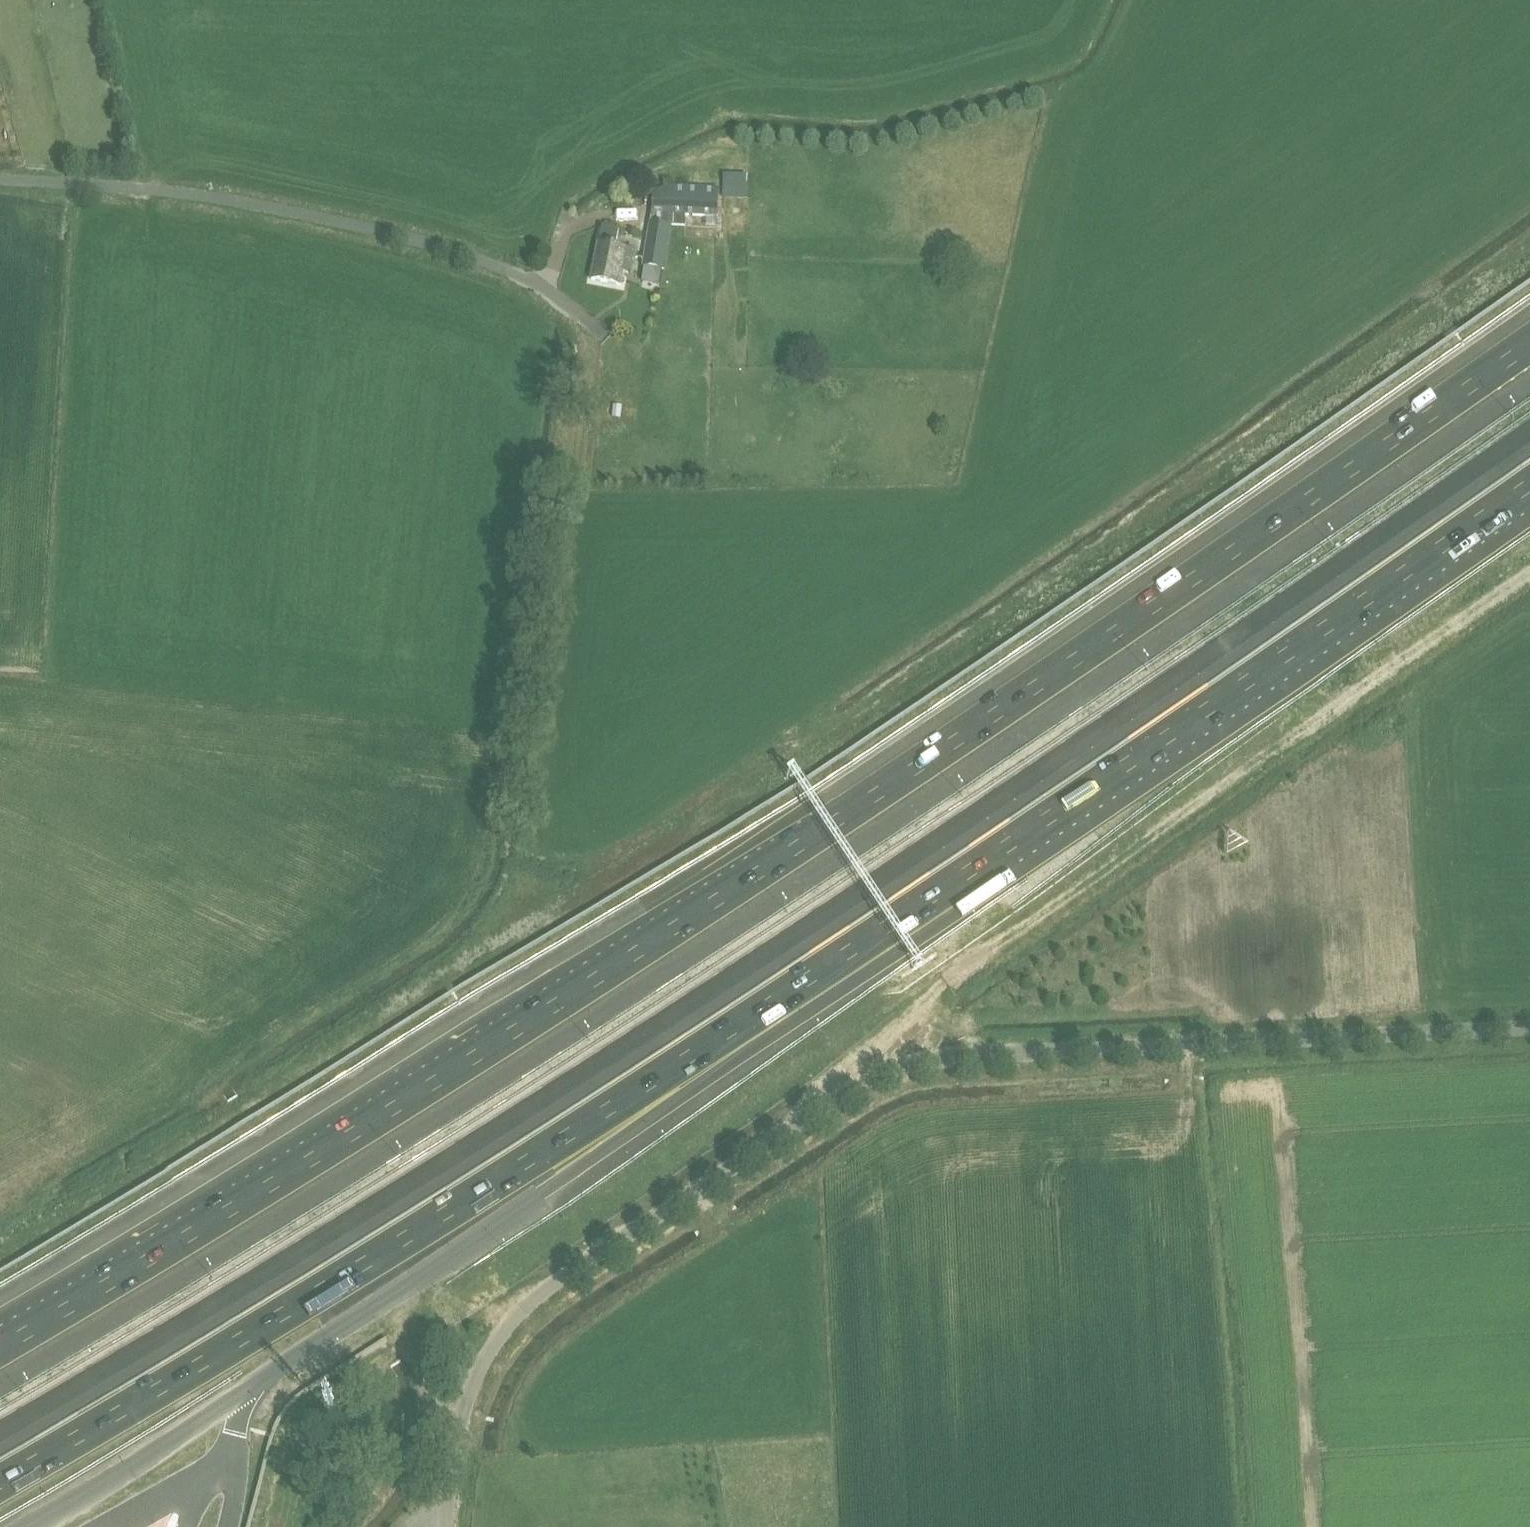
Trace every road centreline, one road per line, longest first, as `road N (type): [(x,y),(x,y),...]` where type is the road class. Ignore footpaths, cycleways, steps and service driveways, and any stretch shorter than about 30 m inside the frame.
road 1 (motorway): [(1529,356),(797,858),(481,1064),(0,1359)]
road 2 (unclassified): [(446,1526),(468,1396),(518,1314),(880,1071),(992,1054),(1529,1027)]
road 3 (motorway): [(0,1457),(447,1185),(941,864)]
road 4 (motorway): [(247,1389),(693,1088),(941,864)]
road 5 (motorway): [(941,864),(1529,458)]

